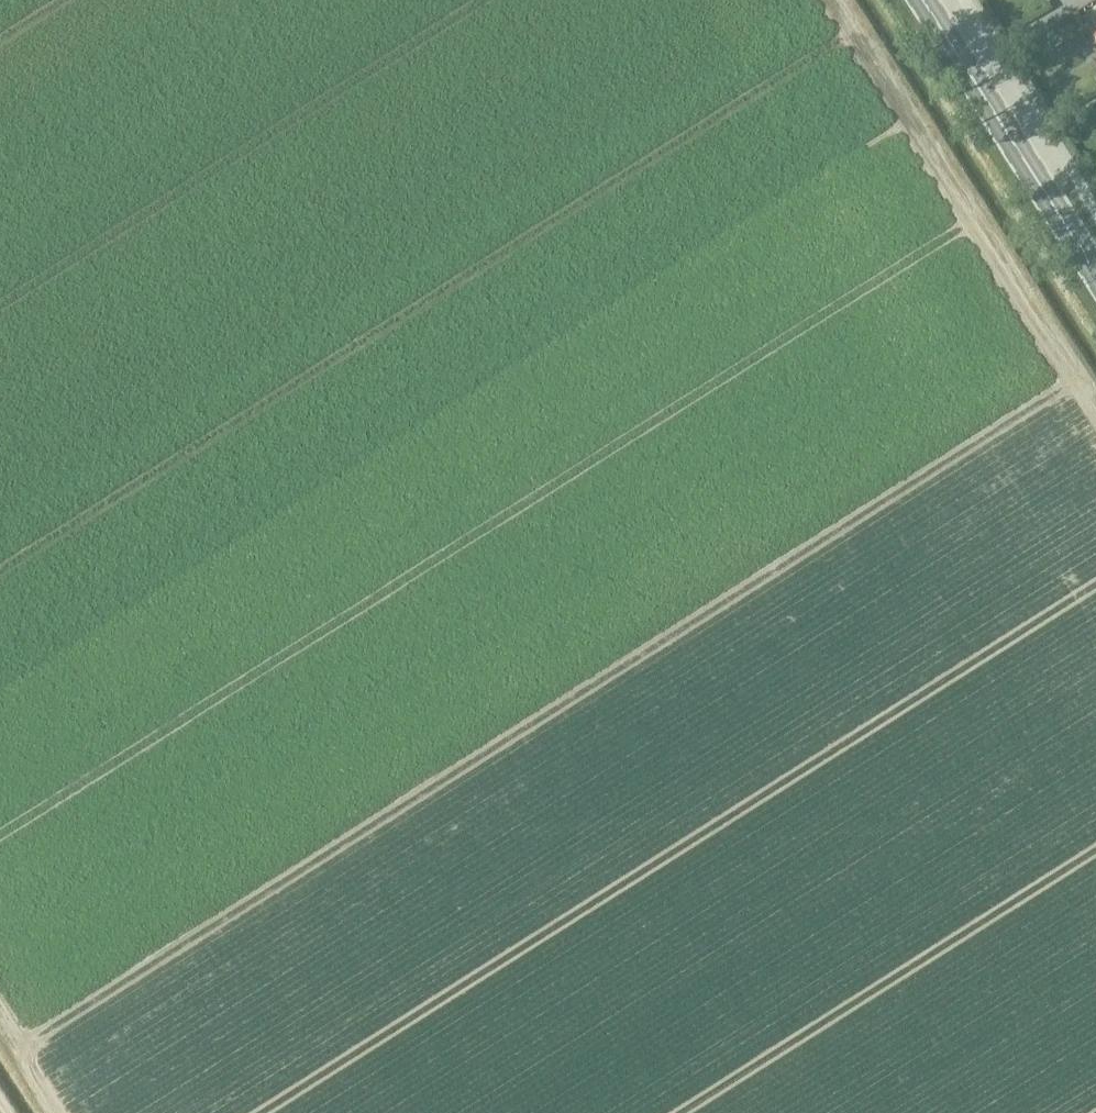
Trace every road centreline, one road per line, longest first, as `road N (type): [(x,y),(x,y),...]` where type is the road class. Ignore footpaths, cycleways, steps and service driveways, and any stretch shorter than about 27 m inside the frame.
road 1 (secondary): [(1095,273),(923,0)]

